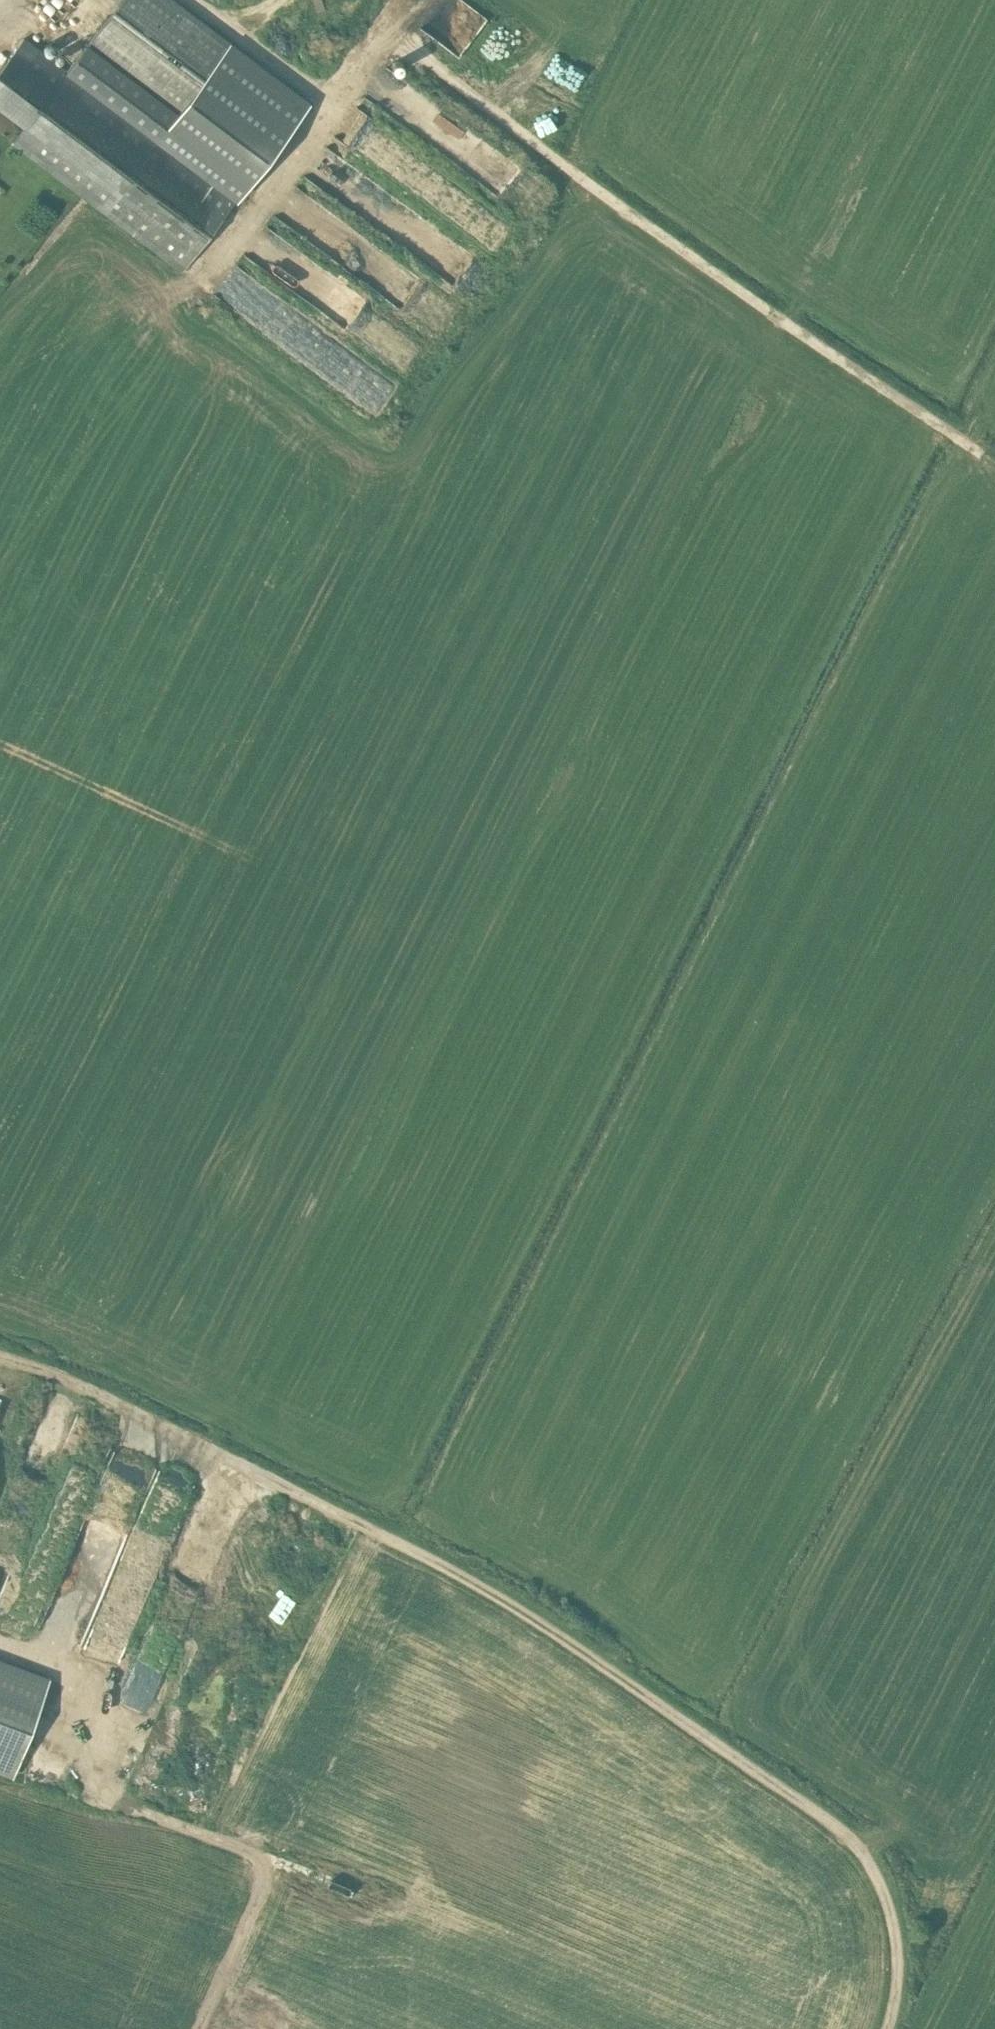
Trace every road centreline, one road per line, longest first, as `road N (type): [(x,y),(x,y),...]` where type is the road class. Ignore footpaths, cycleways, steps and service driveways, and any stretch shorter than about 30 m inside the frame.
road 1 (track): [(881,2028),(893,1970),(886,1909),(856,1853),(704,1736),(485,1591),(0,1356)]

